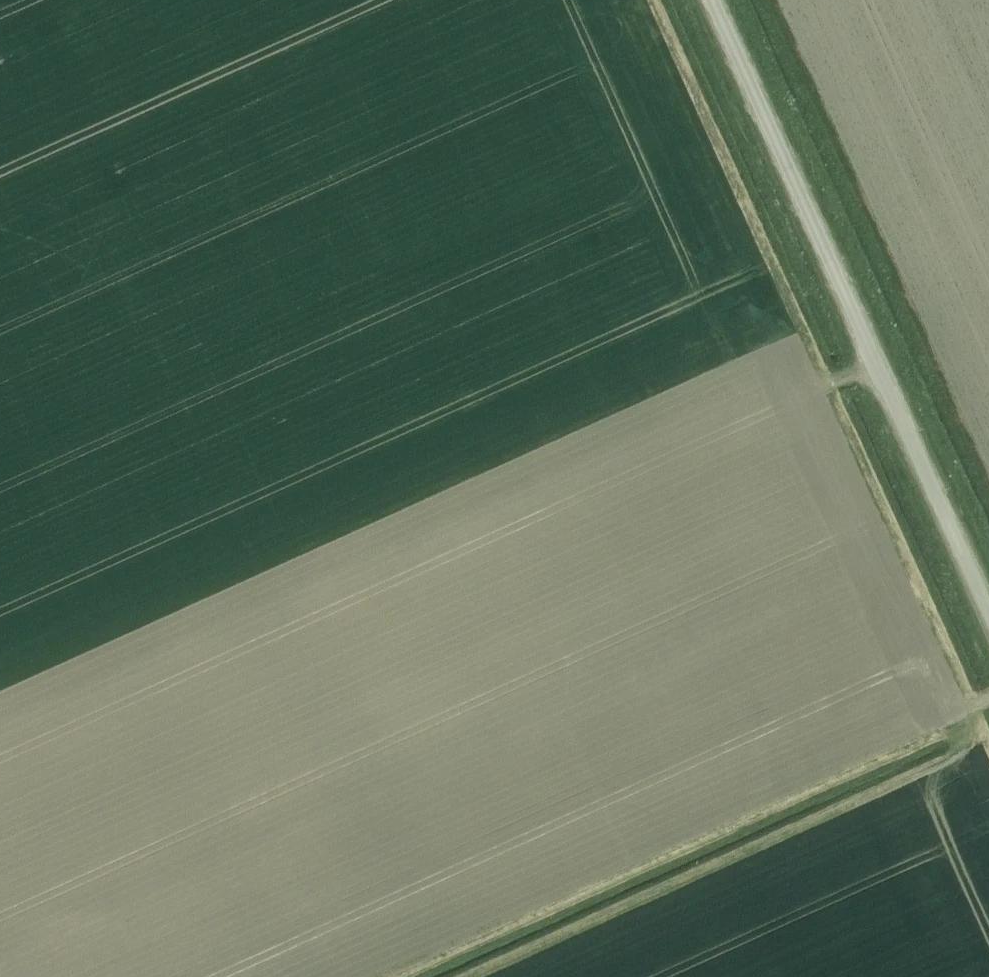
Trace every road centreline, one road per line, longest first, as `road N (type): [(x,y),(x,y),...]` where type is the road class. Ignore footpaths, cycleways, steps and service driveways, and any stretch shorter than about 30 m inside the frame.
road 1 (unclassified): [(988,605),(711,0)]

